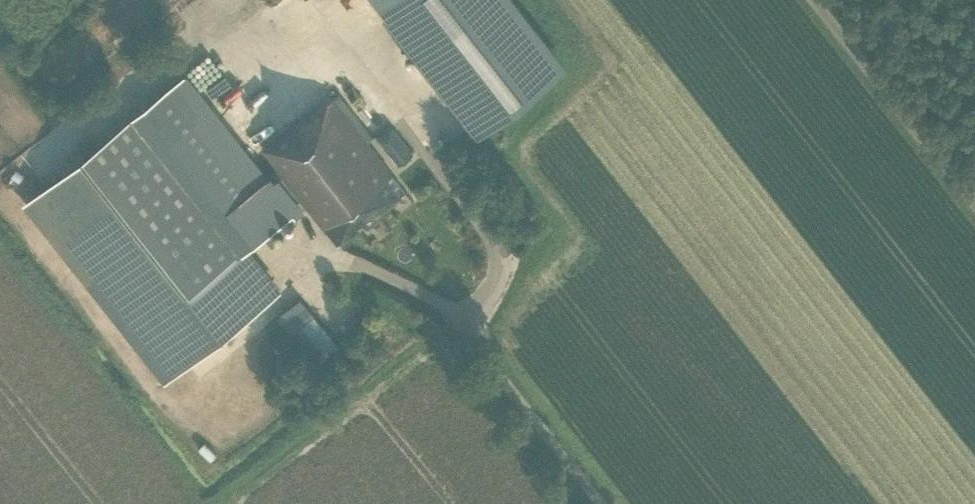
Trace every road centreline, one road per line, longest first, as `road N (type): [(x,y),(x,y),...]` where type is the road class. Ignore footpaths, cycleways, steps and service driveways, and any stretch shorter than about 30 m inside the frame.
road 1 (unclassified): [(974,216),(805,0)]
road 2 (unclassified): [(603,503),(453,316)]

